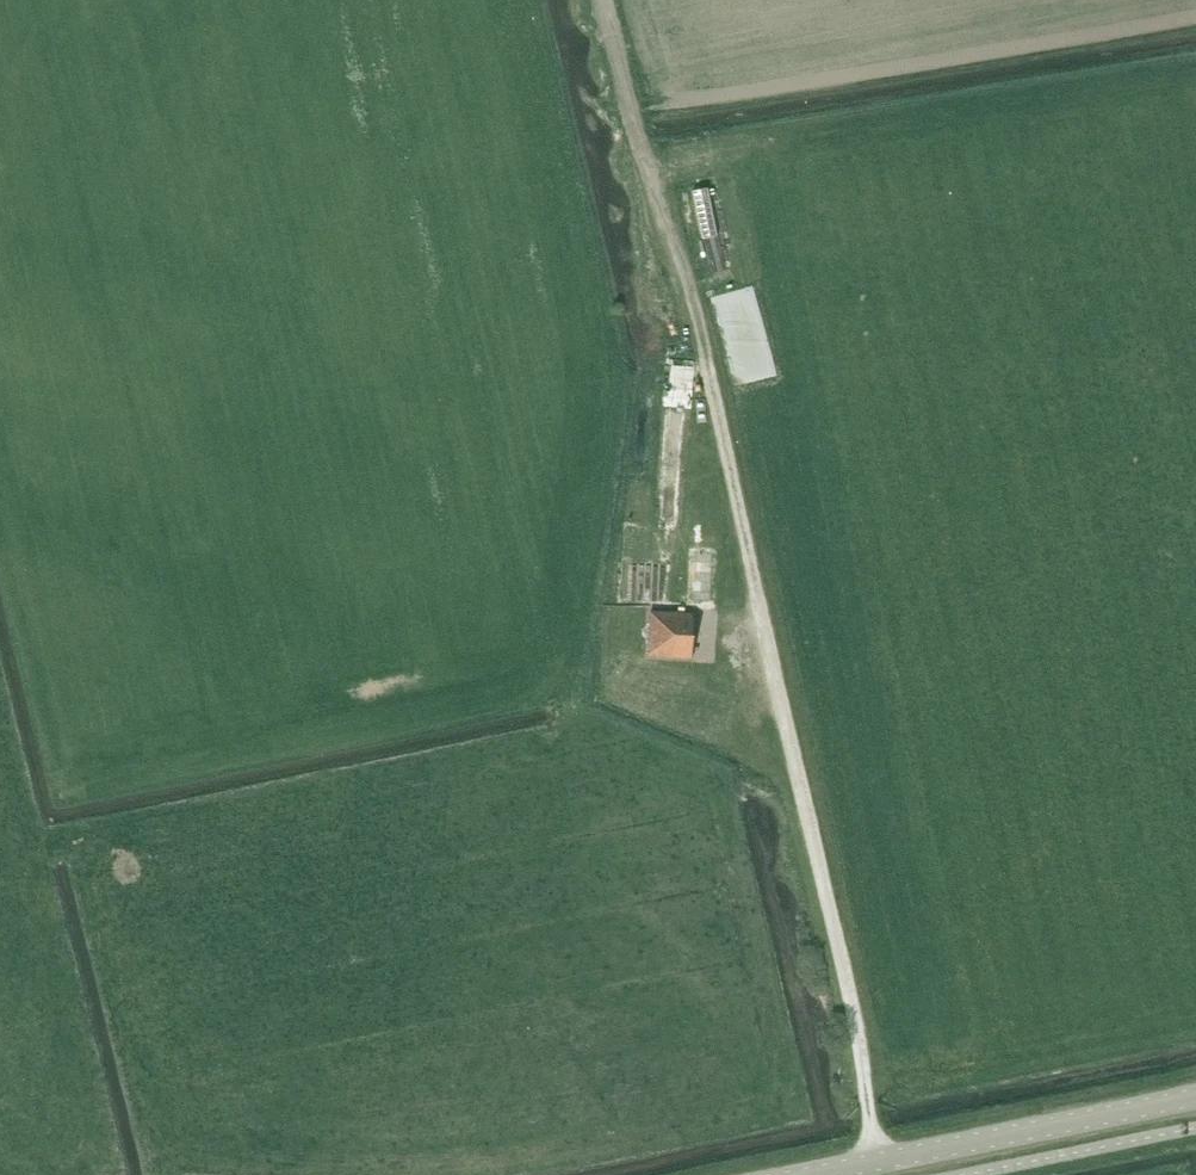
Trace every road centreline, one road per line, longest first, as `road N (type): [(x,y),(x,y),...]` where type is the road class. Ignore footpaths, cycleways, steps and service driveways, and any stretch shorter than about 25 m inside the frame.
road 1 (track): [(883,1161),(740,504),(608,0)]
road 2 (tertiary): [(810,1174),(1195,1099)]

